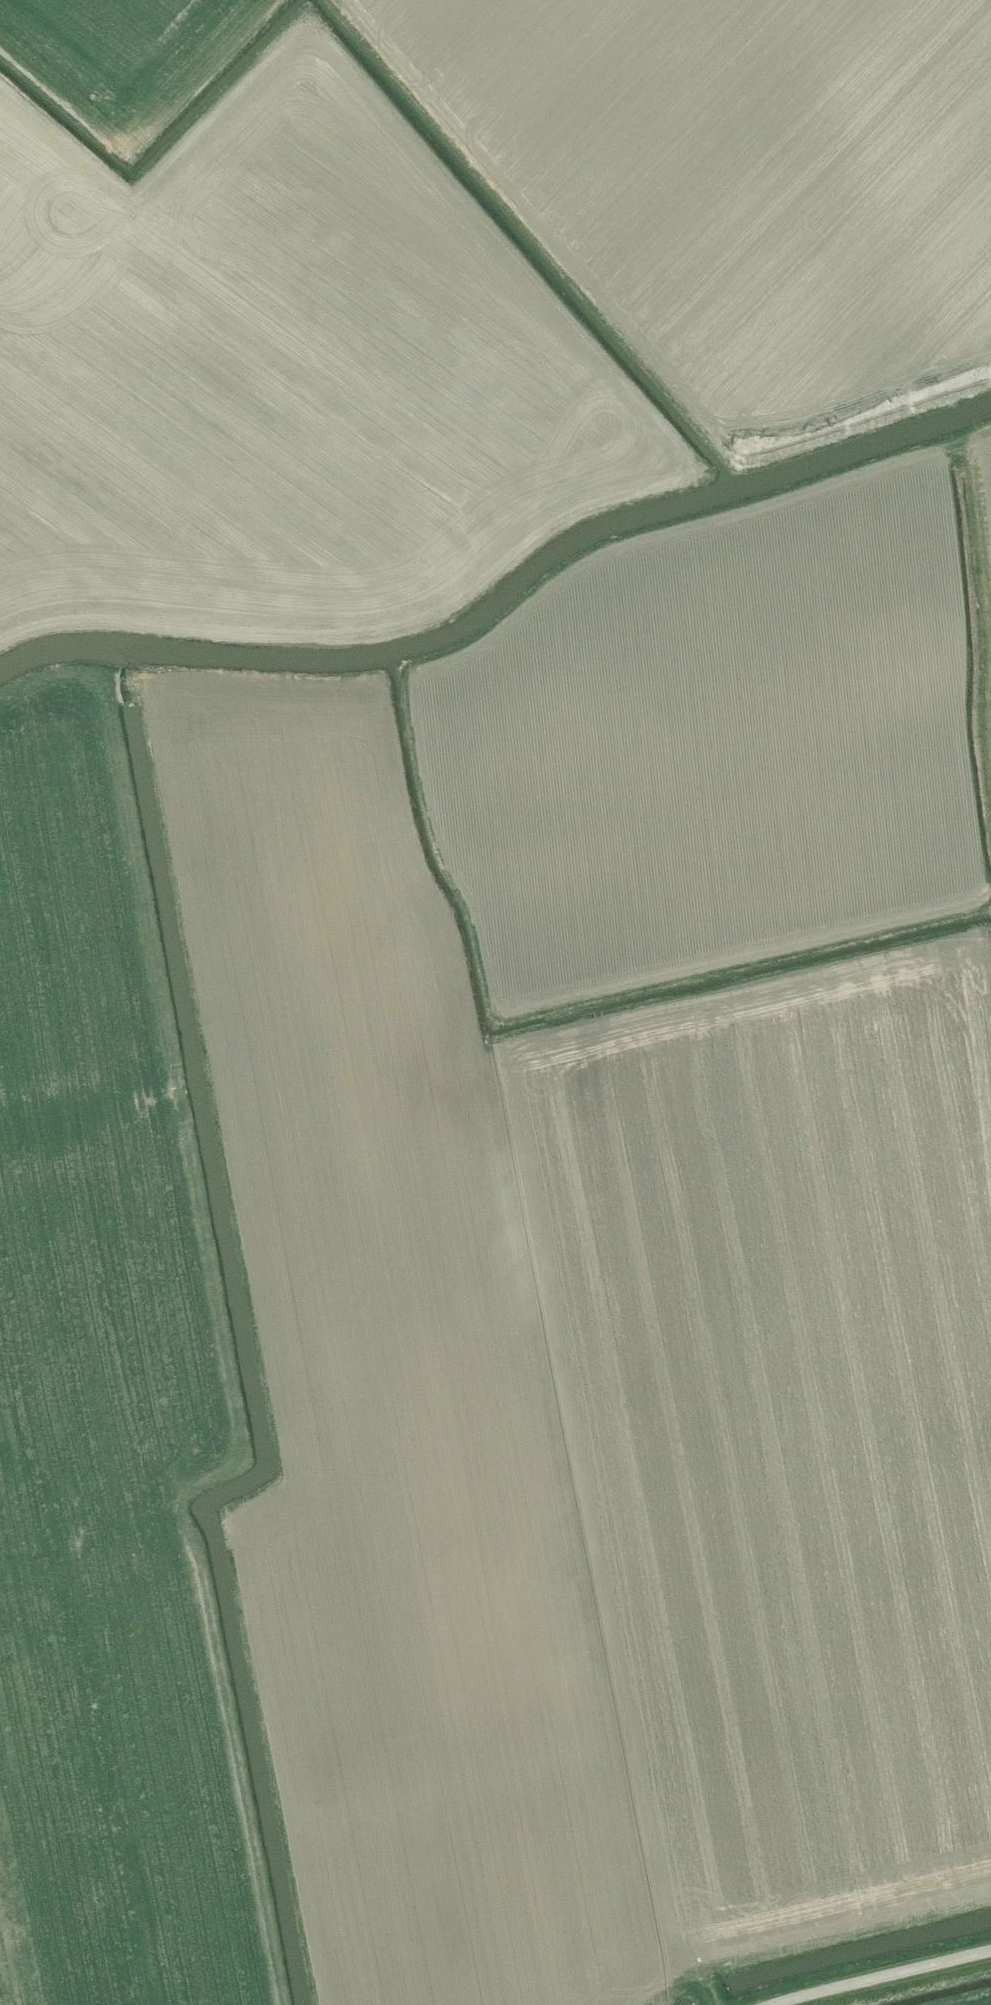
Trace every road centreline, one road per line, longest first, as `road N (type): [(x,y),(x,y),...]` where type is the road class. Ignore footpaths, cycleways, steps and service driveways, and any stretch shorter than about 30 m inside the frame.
road 1 (unclassified): [(788,2004),(990,1955)]

